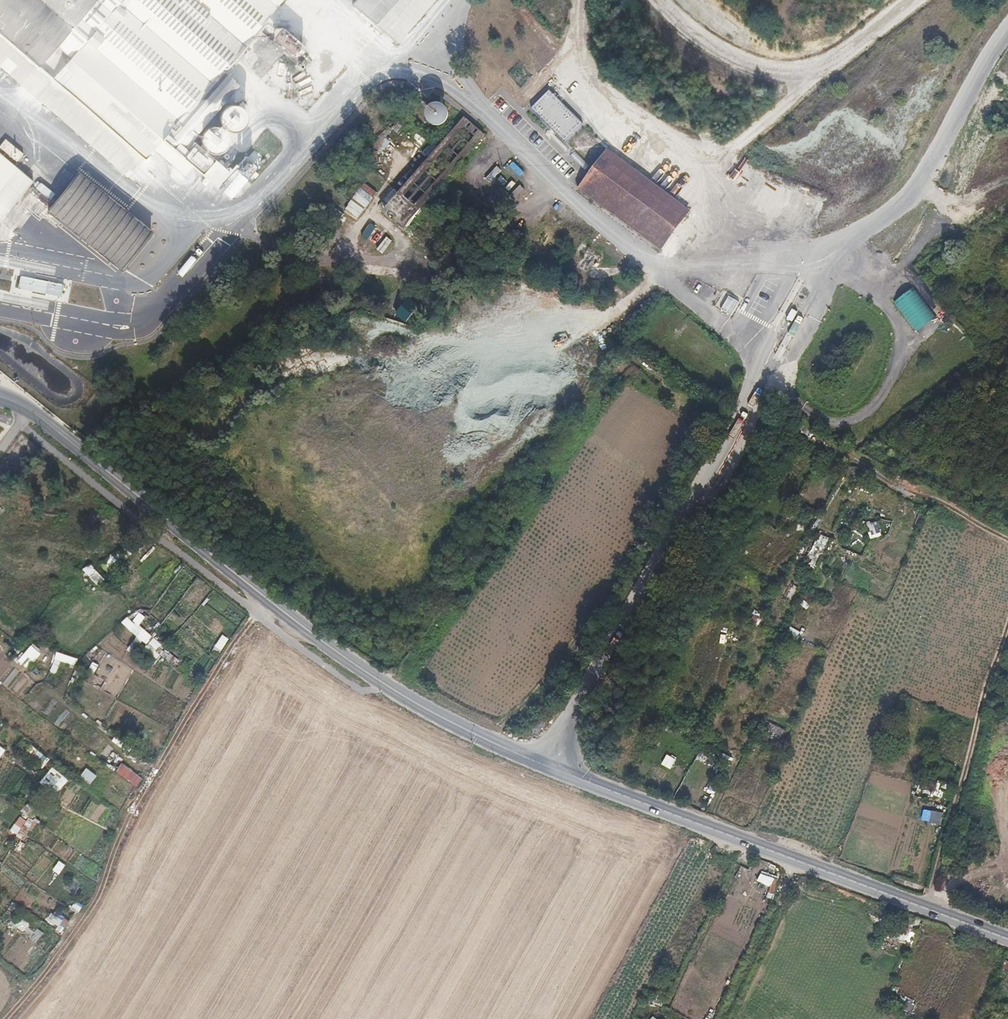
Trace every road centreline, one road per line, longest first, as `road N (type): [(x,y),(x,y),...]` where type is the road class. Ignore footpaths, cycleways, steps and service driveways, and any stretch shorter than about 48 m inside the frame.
road 1 (secondary): [(544,764),(390,690),(17,400)]
road 2 (secondary): [(1007,940),(544,764)]
road 3 (track): [(263,596),(128,819),(91,913),(14,1018)]
road 4 (track): [(481,735),(507,718),(559,655),(614,571),(668,465),(675,446),(671,409),(660,382),(634,360)]
road 5 (unclassified): [(756,360),(816,251),(833,249),(873,224),(920,183),(1007,27)]
road 6 (unclassified): [(544,764),(680,528),(748,390)]

